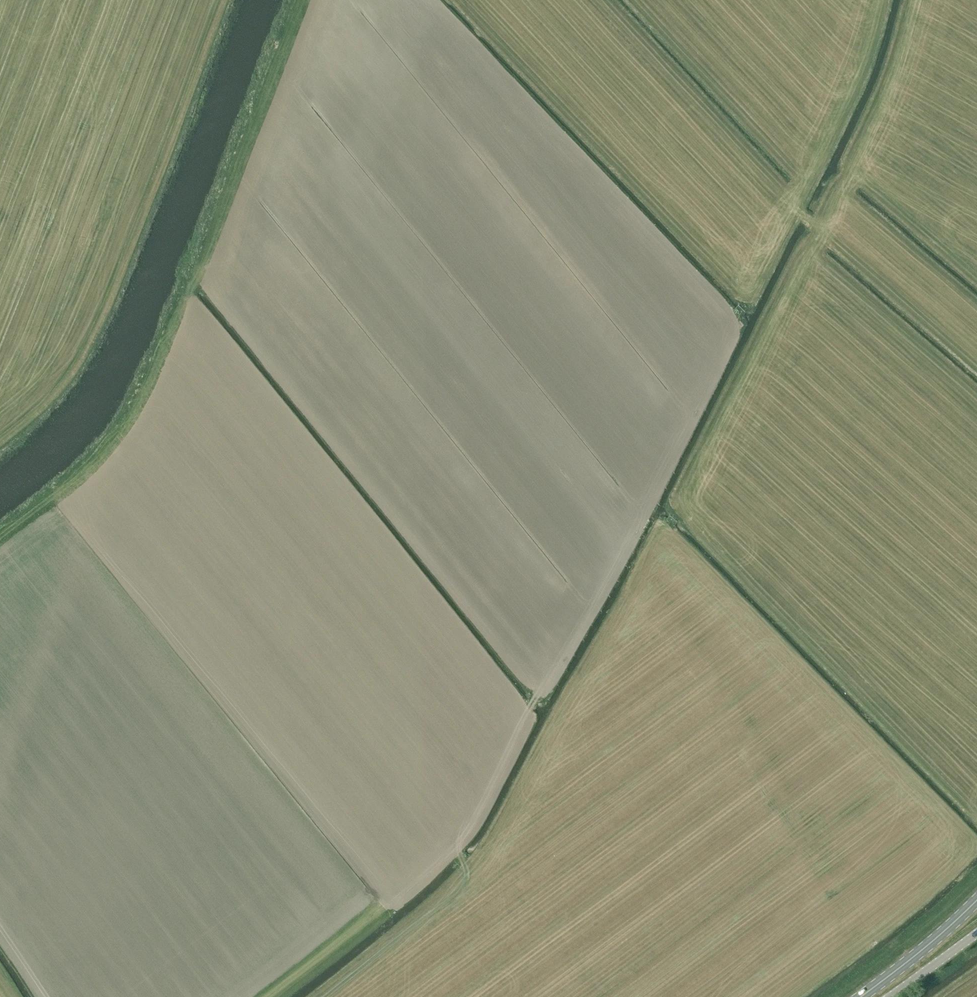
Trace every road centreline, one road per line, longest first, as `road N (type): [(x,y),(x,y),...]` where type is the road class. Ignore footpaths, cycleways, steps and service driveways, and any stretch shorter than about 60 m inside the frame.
road 1 (primary): [(860,996),(976,900)]

